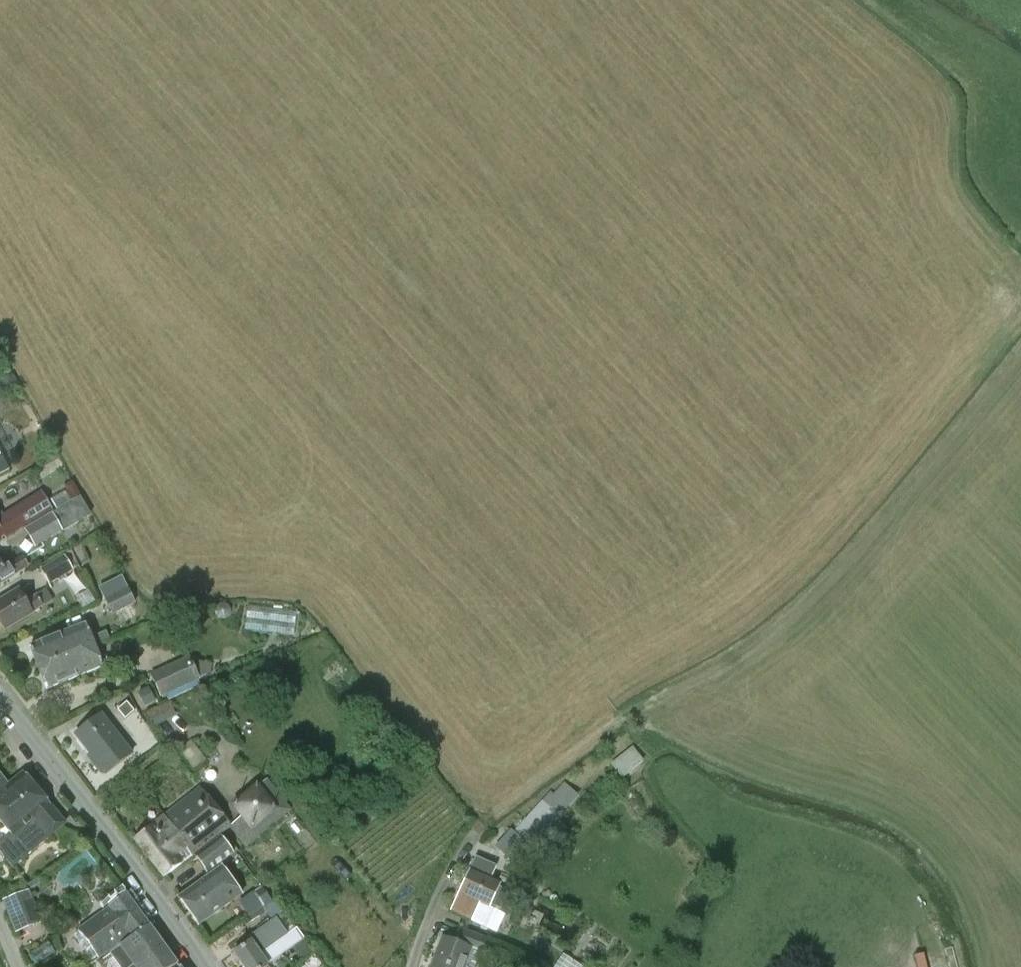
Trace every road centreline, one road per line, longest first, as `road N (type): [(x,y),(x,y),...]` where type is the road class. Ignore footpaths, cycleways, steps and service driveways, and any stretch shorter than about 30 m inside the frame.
road 1 (unclassified): [(472,839),(540,775),(714,667),(796,602),(1020,346)]
road 2 (tertiary): [(211,966),(0,704)]
road 3 (residential): [(414,966),(438,891),(472,839)]

